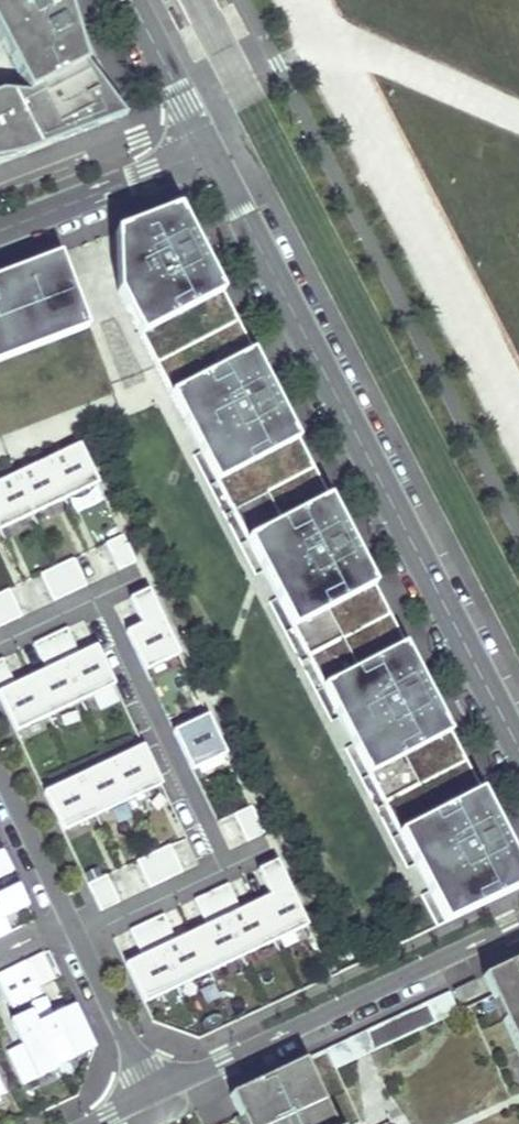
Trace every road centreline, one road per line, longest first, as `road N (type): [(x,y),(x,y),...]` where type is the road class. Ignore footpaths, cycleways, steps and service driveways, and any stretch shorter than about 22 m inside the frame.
road 1 (residential): [(518,741),(209,149)]
road 2 (residential): [(518,923),(153,1095)]
road 3 (residential): [(221,872),(93,602)]
road 4 (residential): [(0,229),(209,149)]
road 5 (residential): [(153,1095),(80,939)]
road 6 (residential): [(209,149),(132,0)]
road 7 (residential): [(71,920),(0,778)]
road 8 (residential): [(80,939),(221,872)]

